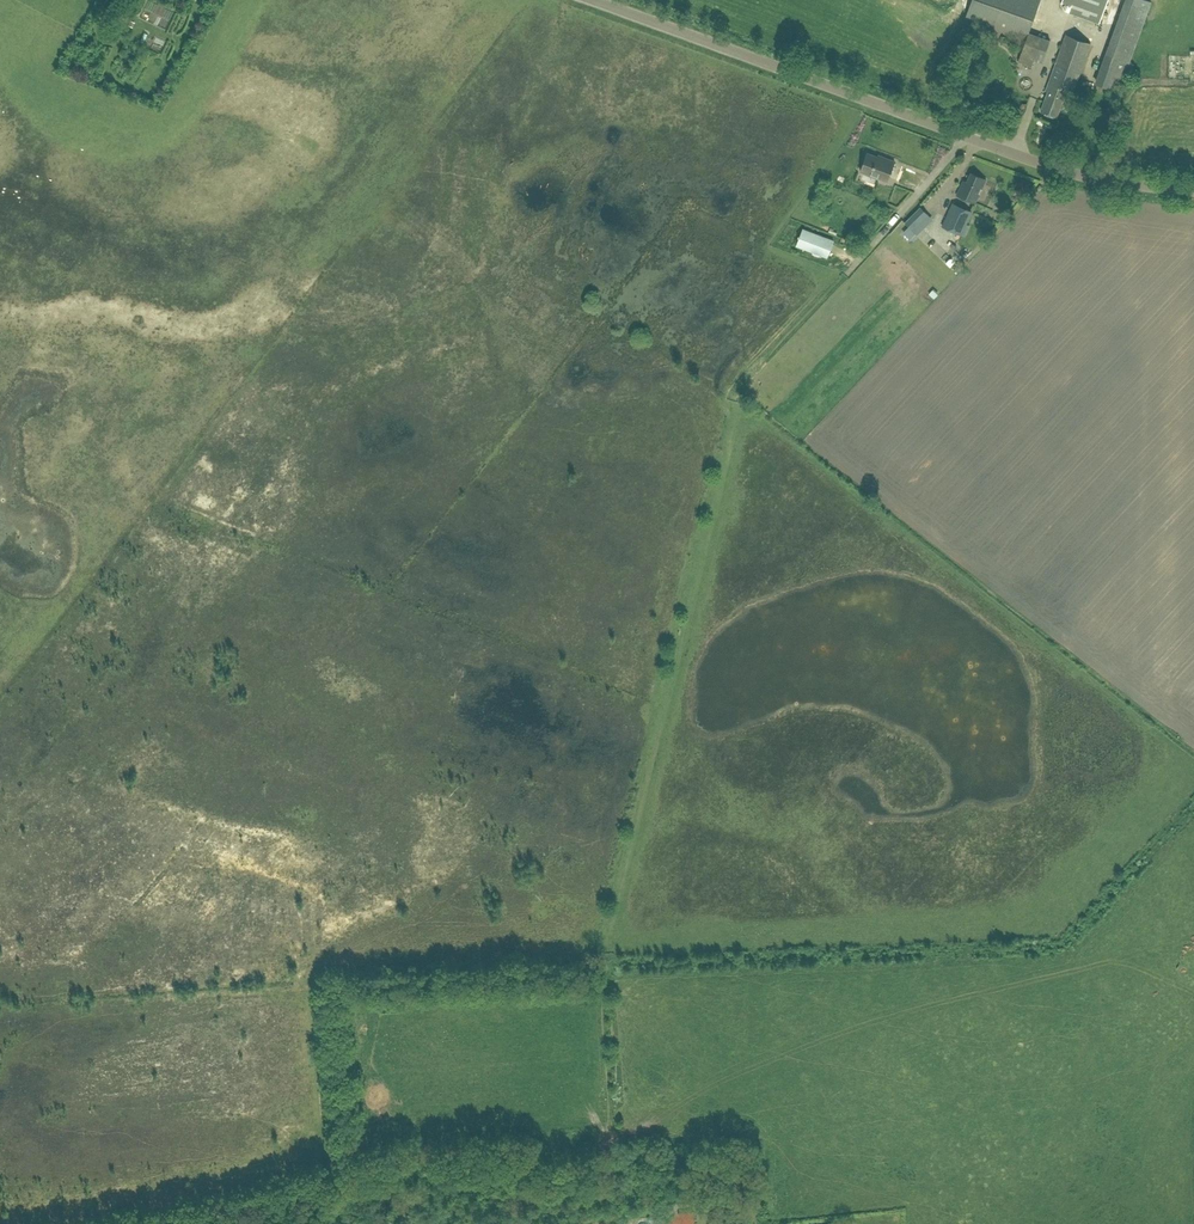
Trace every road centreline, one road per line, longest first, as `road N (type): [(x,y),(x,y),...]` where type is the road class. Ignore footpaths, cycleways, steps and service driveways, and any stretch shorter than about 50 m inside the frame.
road 1 (tertiary): [(1193,191),(1080,177),(592,0)]

